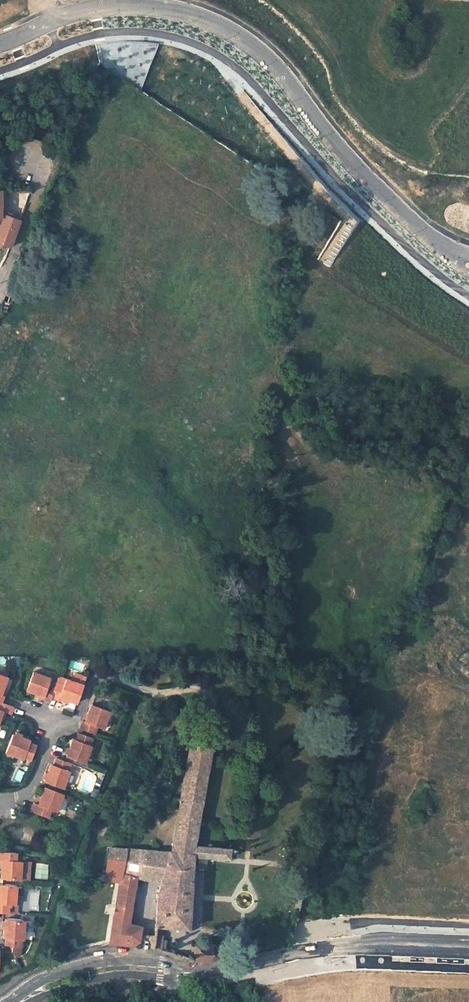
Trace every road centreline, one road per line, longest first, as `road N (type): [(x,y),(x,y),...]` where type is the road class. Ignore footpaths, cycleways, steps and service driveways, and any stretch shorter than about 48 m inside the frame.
road 1 (tertiary): [(468,947),(321,948),(204,972)]
road 2 (tertiary): [(176,964),(90,965),(37,983),(14,1001)]
road 3 (tertiary): [(31,1001),(93,979),(178,979)]
road 4 (residential): [(0,286),(44,178),(32,160)]
road 5 (residential): [(0,799),(31,788),(55,720),(33,711)]

